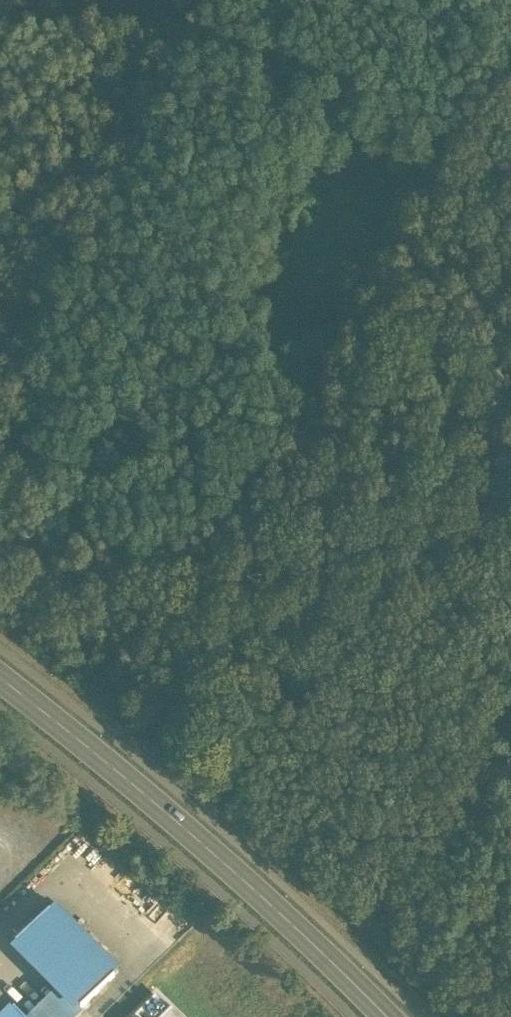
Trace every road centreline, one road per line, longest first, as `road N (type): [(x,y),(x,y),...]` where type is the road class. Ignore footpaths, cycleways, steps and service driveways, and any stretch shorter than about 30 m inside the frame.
road 1 (primary): [(0,682),(150,799),(389,1016)]

